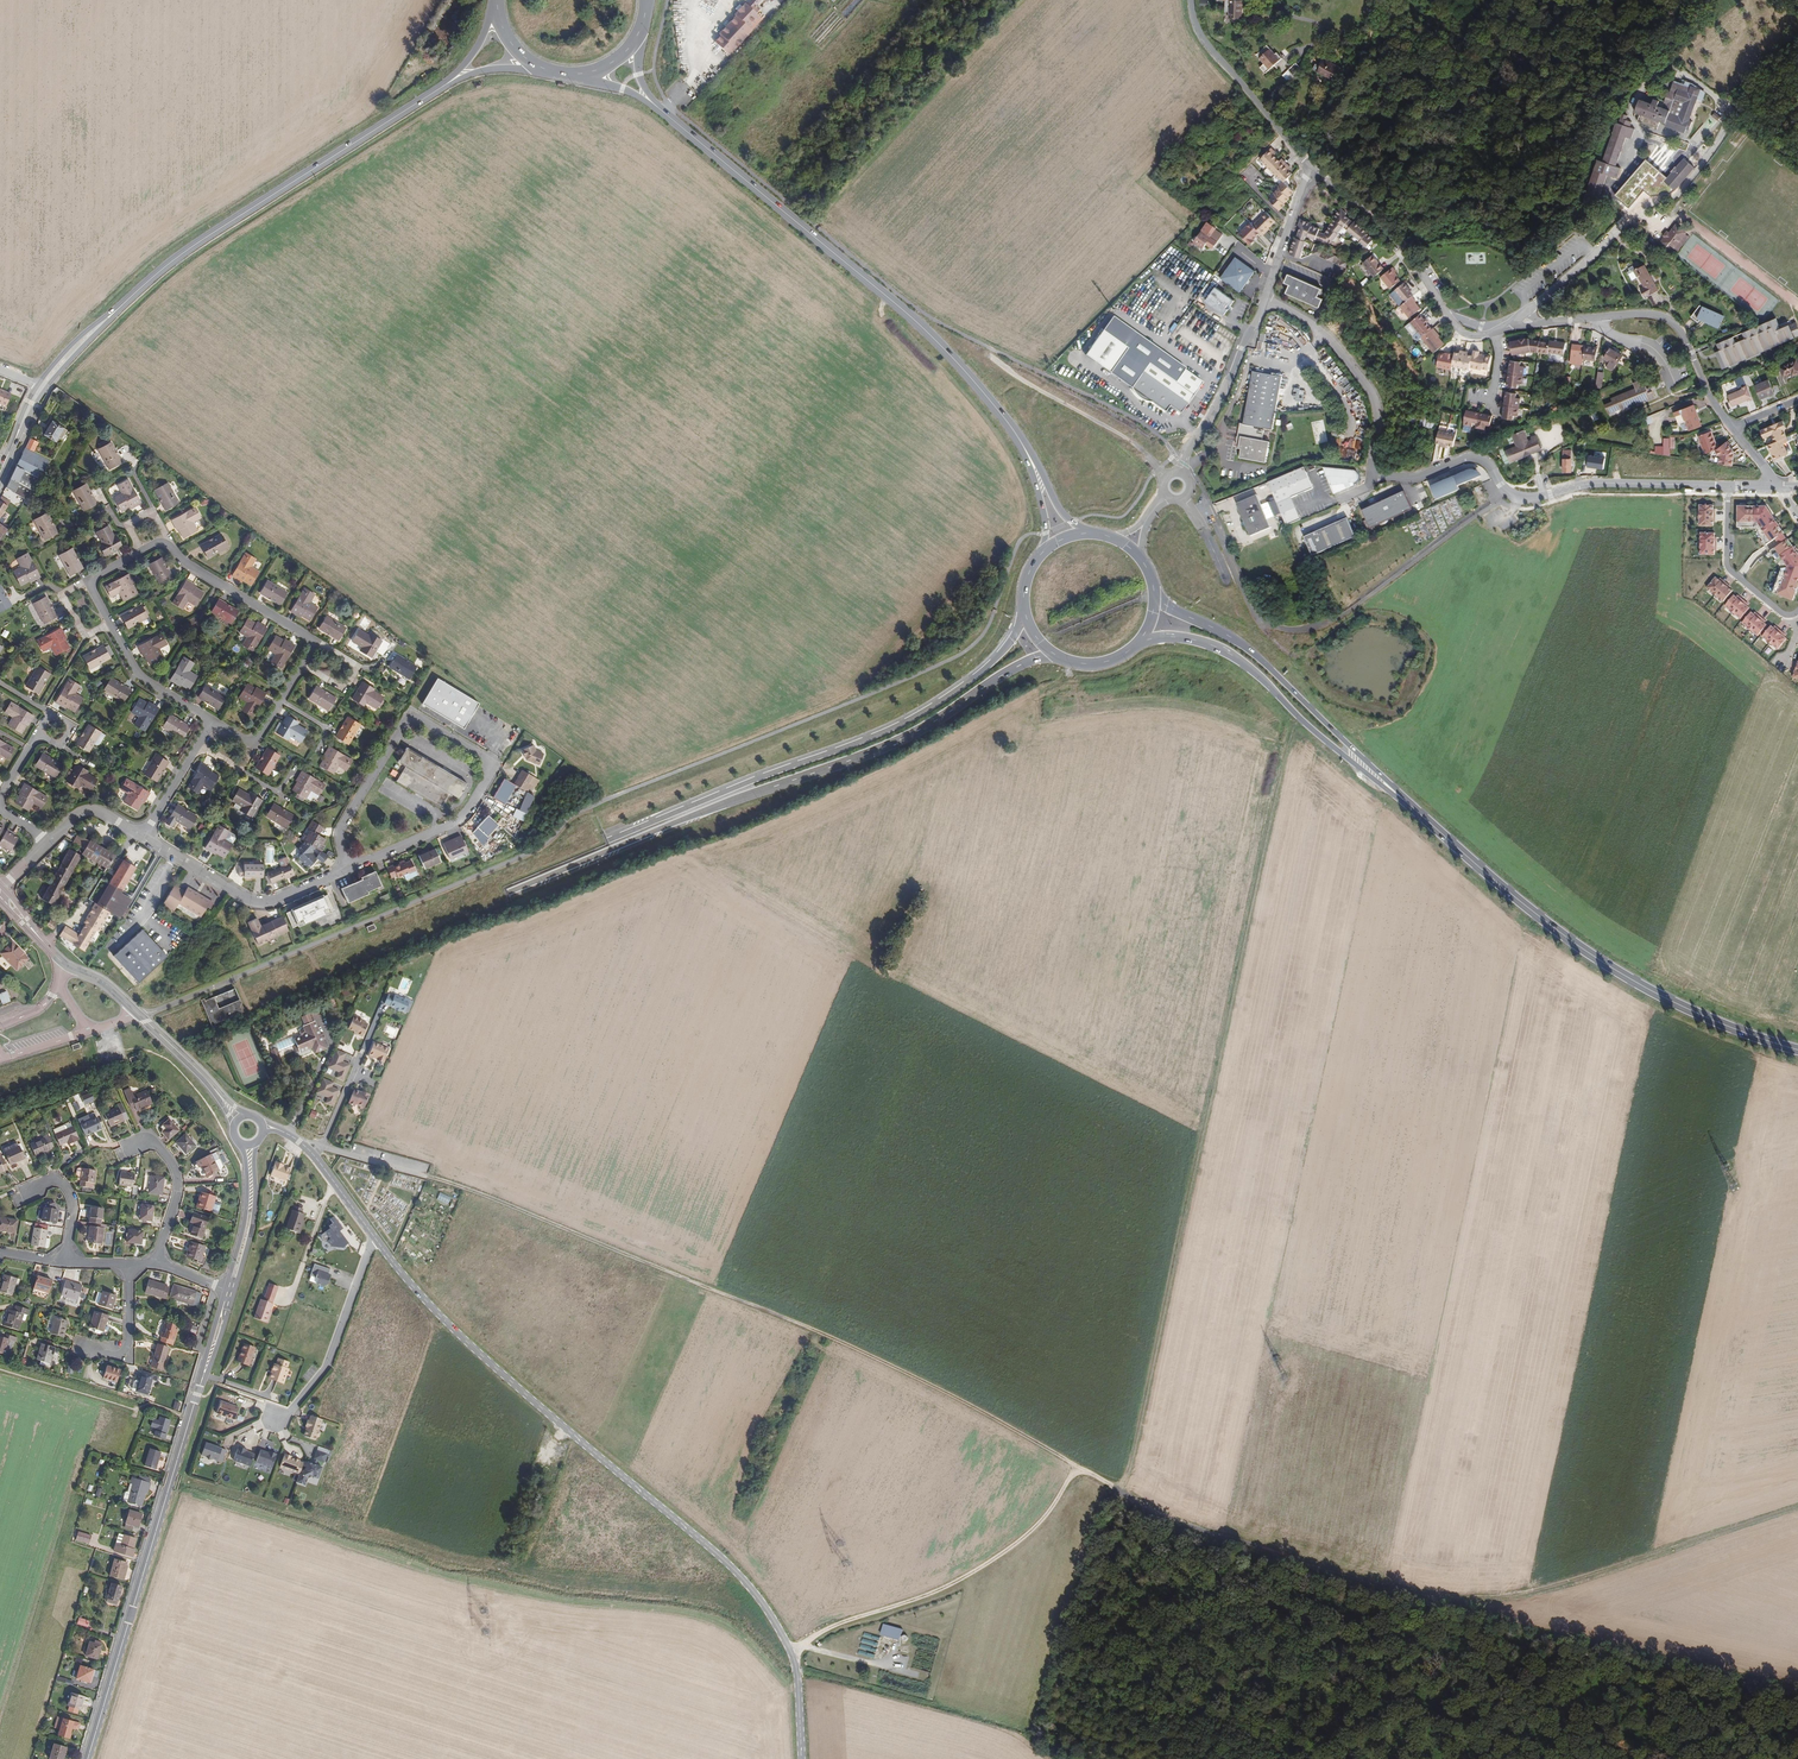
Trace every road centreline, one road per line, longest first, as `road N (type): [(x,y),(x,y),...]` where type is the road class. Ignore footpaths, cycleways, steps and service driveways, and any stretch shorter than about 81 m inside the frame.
road 1 (primary): [(1025,609),(992,661),(904,721),(239,995),(0,1079)]
road 2 (primary): [(0,1091),(275,994),(661,830),(877,749),(1051,653)]
road 3 (track): [(1294,712),(1122,1492)]
road 4 (track): [(426,1176),(808,1330),(1077,1468)]
road 5 (track): [(1122,1492),(1192,1531),(1459,1601),(1535,1591),(1797,1510)]
road 6 (tertiary): [(799,1758),(792,1657),(728,1563),(462,1335),(380,1245)]
road 7 (track): [(1118,1490),(1133,1530),(1165,1557),(1647,1758)]
road 8 (residential): [(213,721),(256,741),(312,647),(304,634),(160,543),(91,585),(133,665),(156,687)]
road 9 (secondary): [(42,388),(176,259),(441,89)]
road 10 (secondary): [(230,1290),(88,1758)]
road 11 (secondary): [(672,120),(916,321),(1017,434)]
road 12 (primary): [(1417,811),(1621,974),(1715,1022),(1797,1050)]
road 13 (residential): [(1261,303),(1323,331),(1371,388),(1376,474),(1418,478),(1473,456),(1491,466),(1508,492)]
road 14 (track): [(1077,1468),(1049,1513),(965,1579),(836,1626),(792,1657)]
road 15 (primary): [(1417,811),(1252,653),(1155,594)]
road 16 (primary): [(1136,645),(1162,637),(1221,649),(1417,811)]
road 17 (secondary): [(0,893),(66,965),(122,999),(240,1118)]
road 18 (residential): [(1732,429),(1684,338),(1657,315),(1524,320),(1500,331)]
road 19 (residential): [(1500,331),(1456,329),(1408,253),(1309,166)]
road 20 (residential): [(489,771),(481,755),(412,719),(341,832),(349,867)]
road 21 (residential): [(144,837),(261,903),(349,867)]
road 22 (residential): [(1728,486),(1594,483),(1525,498),(1508,492)]
road 23 (residential): [(380,1245),(367,1256),(327,1367),(276,1418)]
road 24 (residential): [(1191,0),(1210,48),(1309,166)]
road 25 (residential): [(1179,473),(1261,303)]
road 26 (residential): [(349,867),(461,817),(489,771)]
road 27 (tertiary): [(380,1245),(307,1149),(261,1123)]
road 28 (residential): [(1728,486),(1726,567),(1785,614),(1797,611)]
road 29 (residential): [(157,1263),(178,1174),(157,1144),(132,1146)]
road 30 (secondary): [(249,1145),(250,1215),(230,1290)]
road 31 (residential): [(1261,303),(1309,166)]
road 32 (residential): [(144,837),(213,721)]
road 33 (secondary): [(1095,534),(1062,512),(1017,434)]
road 34 (secondary): [(1017,434),(1044,514),(1041,555)]
road 35 (residential): [(131,1264),(126,1350),(88,1349)]

